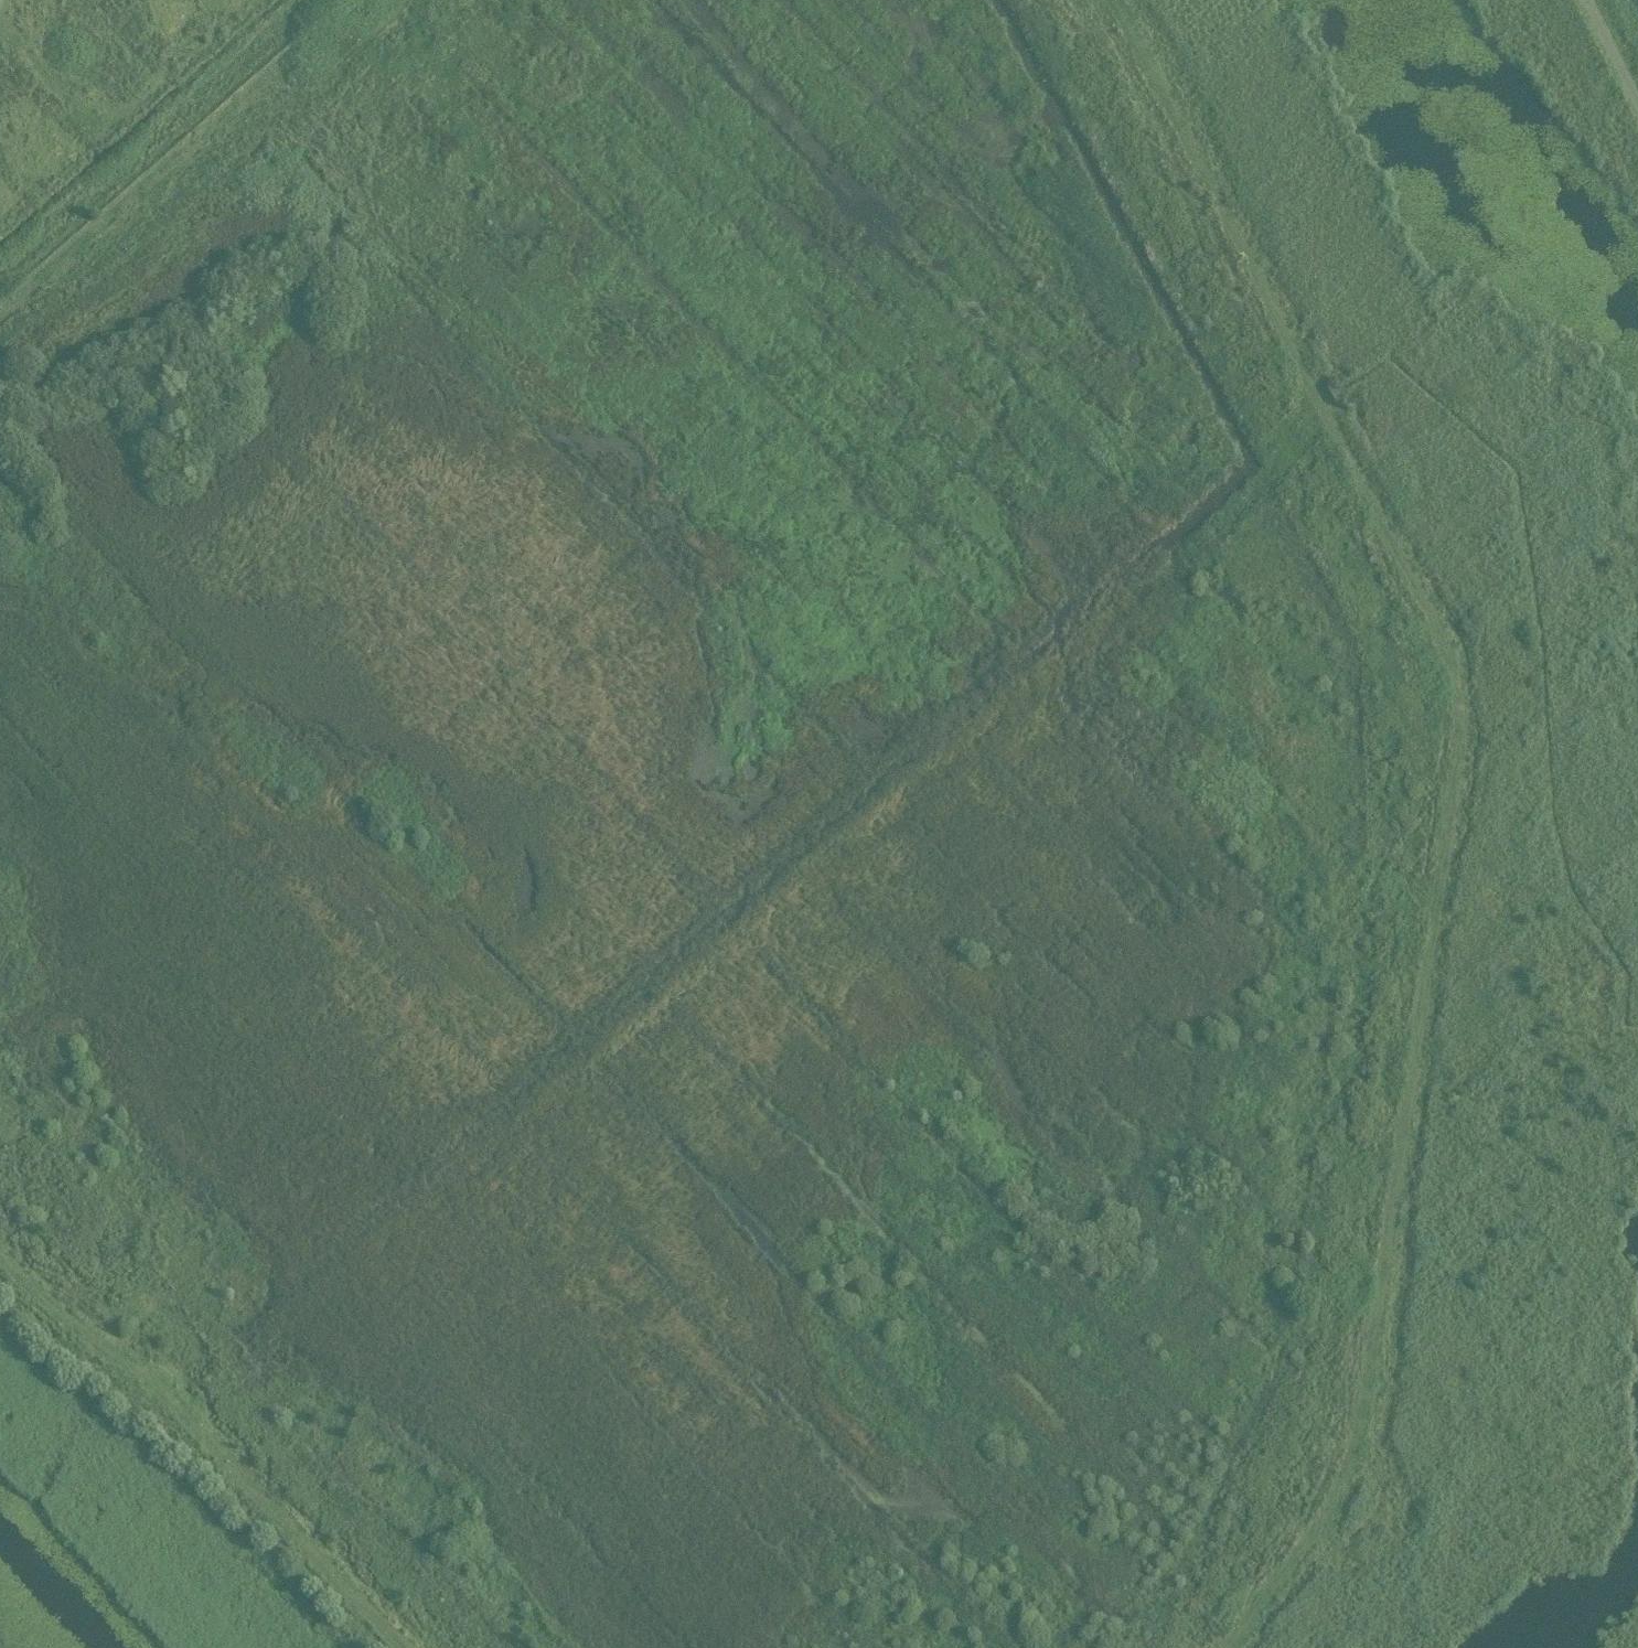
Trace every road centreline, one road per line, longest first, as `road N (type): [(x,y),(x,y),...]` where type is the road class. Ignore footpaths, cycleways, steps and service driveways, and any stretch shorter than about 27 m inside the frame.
road 1 (track): [(1095,0),(1458,695),(1357,1408),(1339,1486),(1303,1553),(1226,1647)]
road 2 (track): [(429,1647),(180,1394),(90,1327),(0,1224)]
road 3 (track): [(0,300),(350,0)]

